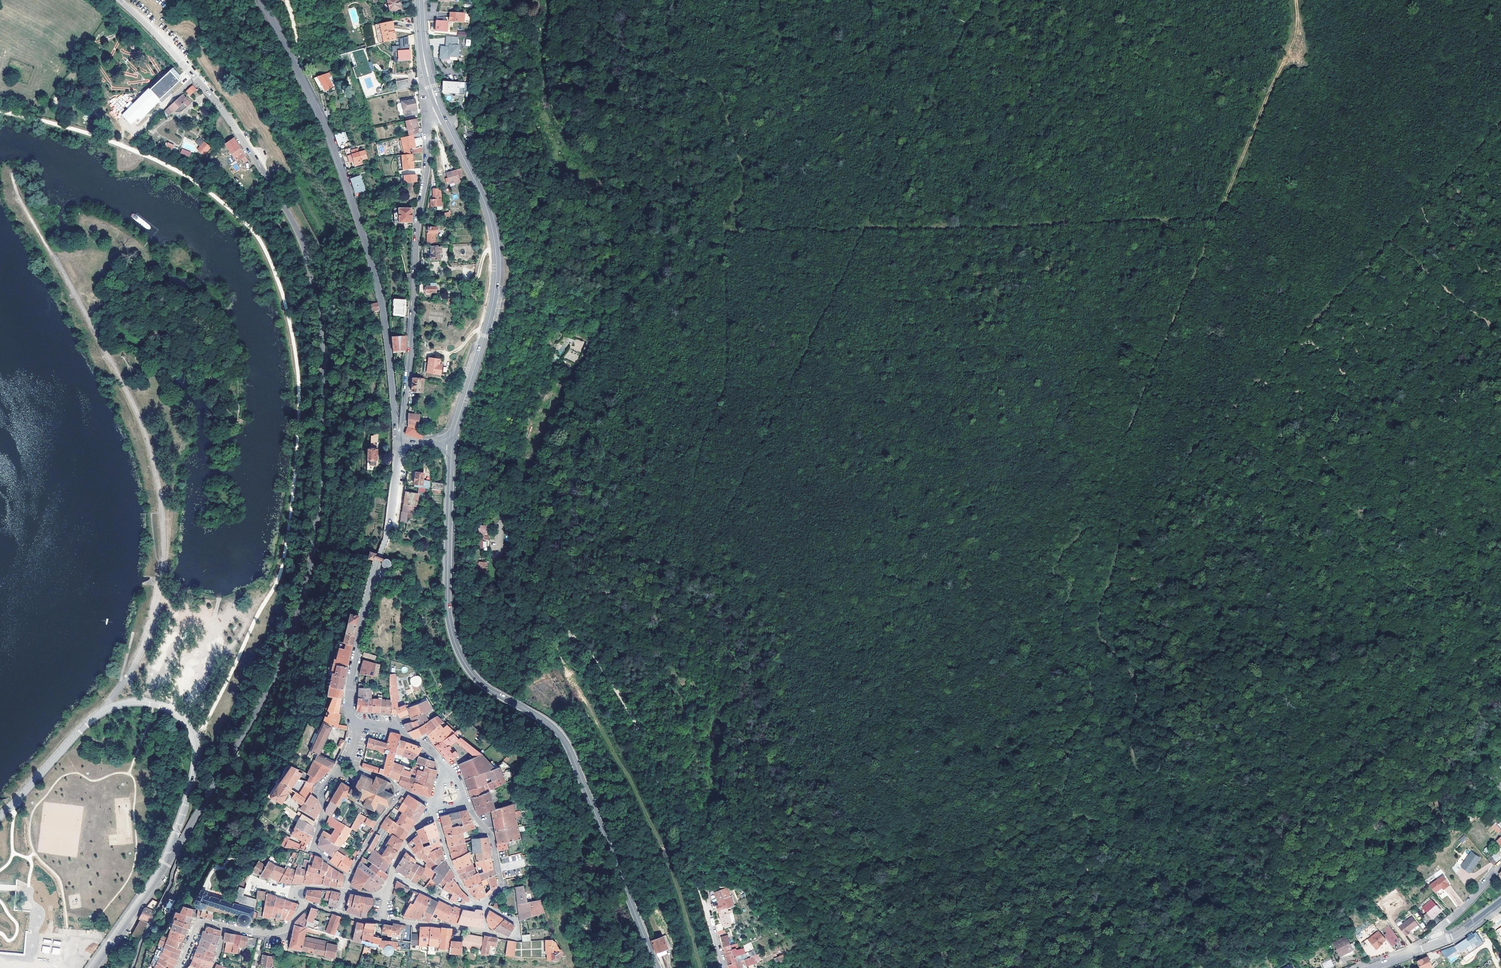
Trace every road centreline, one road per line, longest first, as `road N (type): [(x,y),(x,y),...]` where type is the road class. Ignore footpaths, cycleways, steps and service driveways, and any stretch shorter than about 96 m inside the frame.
road 1 (track): [(728,360),(668,562),(711,572),(754,609),(828,773),(863,837),(885,854),(917,859),(1074,819),(1063,797),(1068,749),(1092,691),(1062,644),(1069,586),(1056,564),(1083,530),(1119,524)]
road 2 (tertiary): [(168,863),(278,651),(315,520),(323,364),(311,272),(262,167)]
road 3 (tertiary): [(656,967),(567,744),(479,681),(455,643),(447,585),(452,445)]
road 4 (track): [(1297,0),(1300,24),(1113,469),(1119,524)]
road 5 (track): [(1500,119),(1119,524)]
road 6 (track): [(803,357),(866,226),(1217,220)]
road 7 (tertiary): [(399,442),(380,295),(347,182),(261,0)]
road 8 (track): [(1119,524),(1099,611),(1105,639),(1134,670),(1135,761),(1174,831),(1189,890),(1171,930)]
road 9 (track): [(728,360),(727,224),(746,170),(724,98),(669,69),(666,21),(678,0)]
road 10 (residential): [(168,863),(197,748),(182,719),(155,704),(127,703),(96,717),(0,816)]
road 11 (tertiary): [(452,445),(493,302),(496,255),(485,205),(441,114)]
road 12 (residential): [(399,442),(428,127),(441,114)]
road 13 (track): [(570,631),(632,718),(707,911)]
road 14 (track): [(575,684),(646,815),(695,967)]
road 15 (track): [(617,213),(600,307),(528,501)]
road 16 (tertiary): [(120,0),(212,97),(262,167)]
road 17 (residential): [(307,906),(280,934),(198,920),(178,967)]
road 18 (residential): [(354,723),(350,678),(377,560)]
road 19 (track): [(547,77),(557,115),(605,176),(617,213)]
road 20 (track): [(528,501),(520,518),(522,570),(535,599),(570,631)]
road 21 (tertiary): [(168,863),(92,967)]
road 22 (residential): [(485,907),(499,888),(491,836),(459,801)]
road 23 (residential): [(354,723),(400,731),(437,759),(448,784)]

